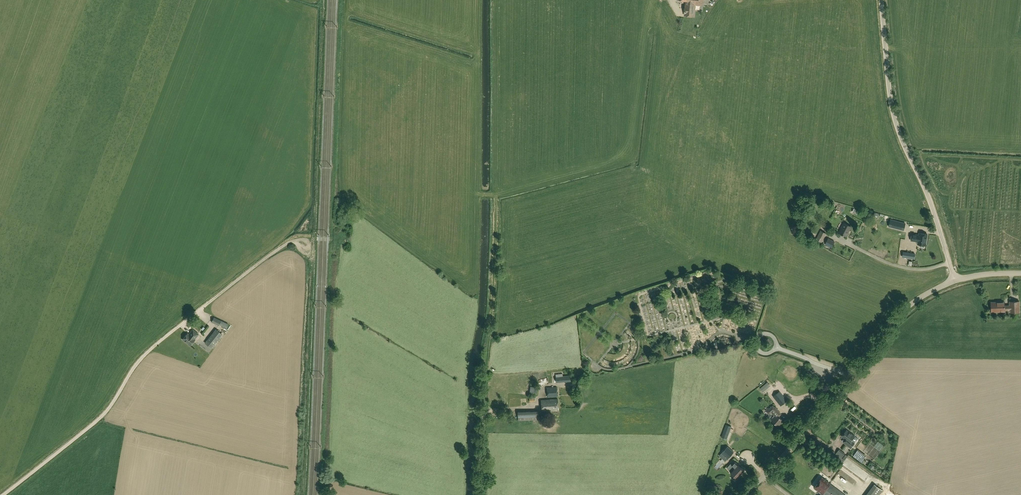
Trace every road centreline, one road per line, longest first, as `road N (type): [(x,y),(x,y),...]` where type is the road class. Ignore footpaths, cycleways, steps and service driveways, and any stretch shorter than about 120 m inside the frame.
road 1 (unclassified): [(745,494),(891,322),(955,281)]
road 2 (unclassified): [(955,281),(894,115),(881,0)]
road 3 (unclassified): [(3,494),(101,417),(143,357),(205,305)]
road 4 (track): [(485,412),(496,198)]
road 5 (track): [(205,305),(279,247),(308,239)]

